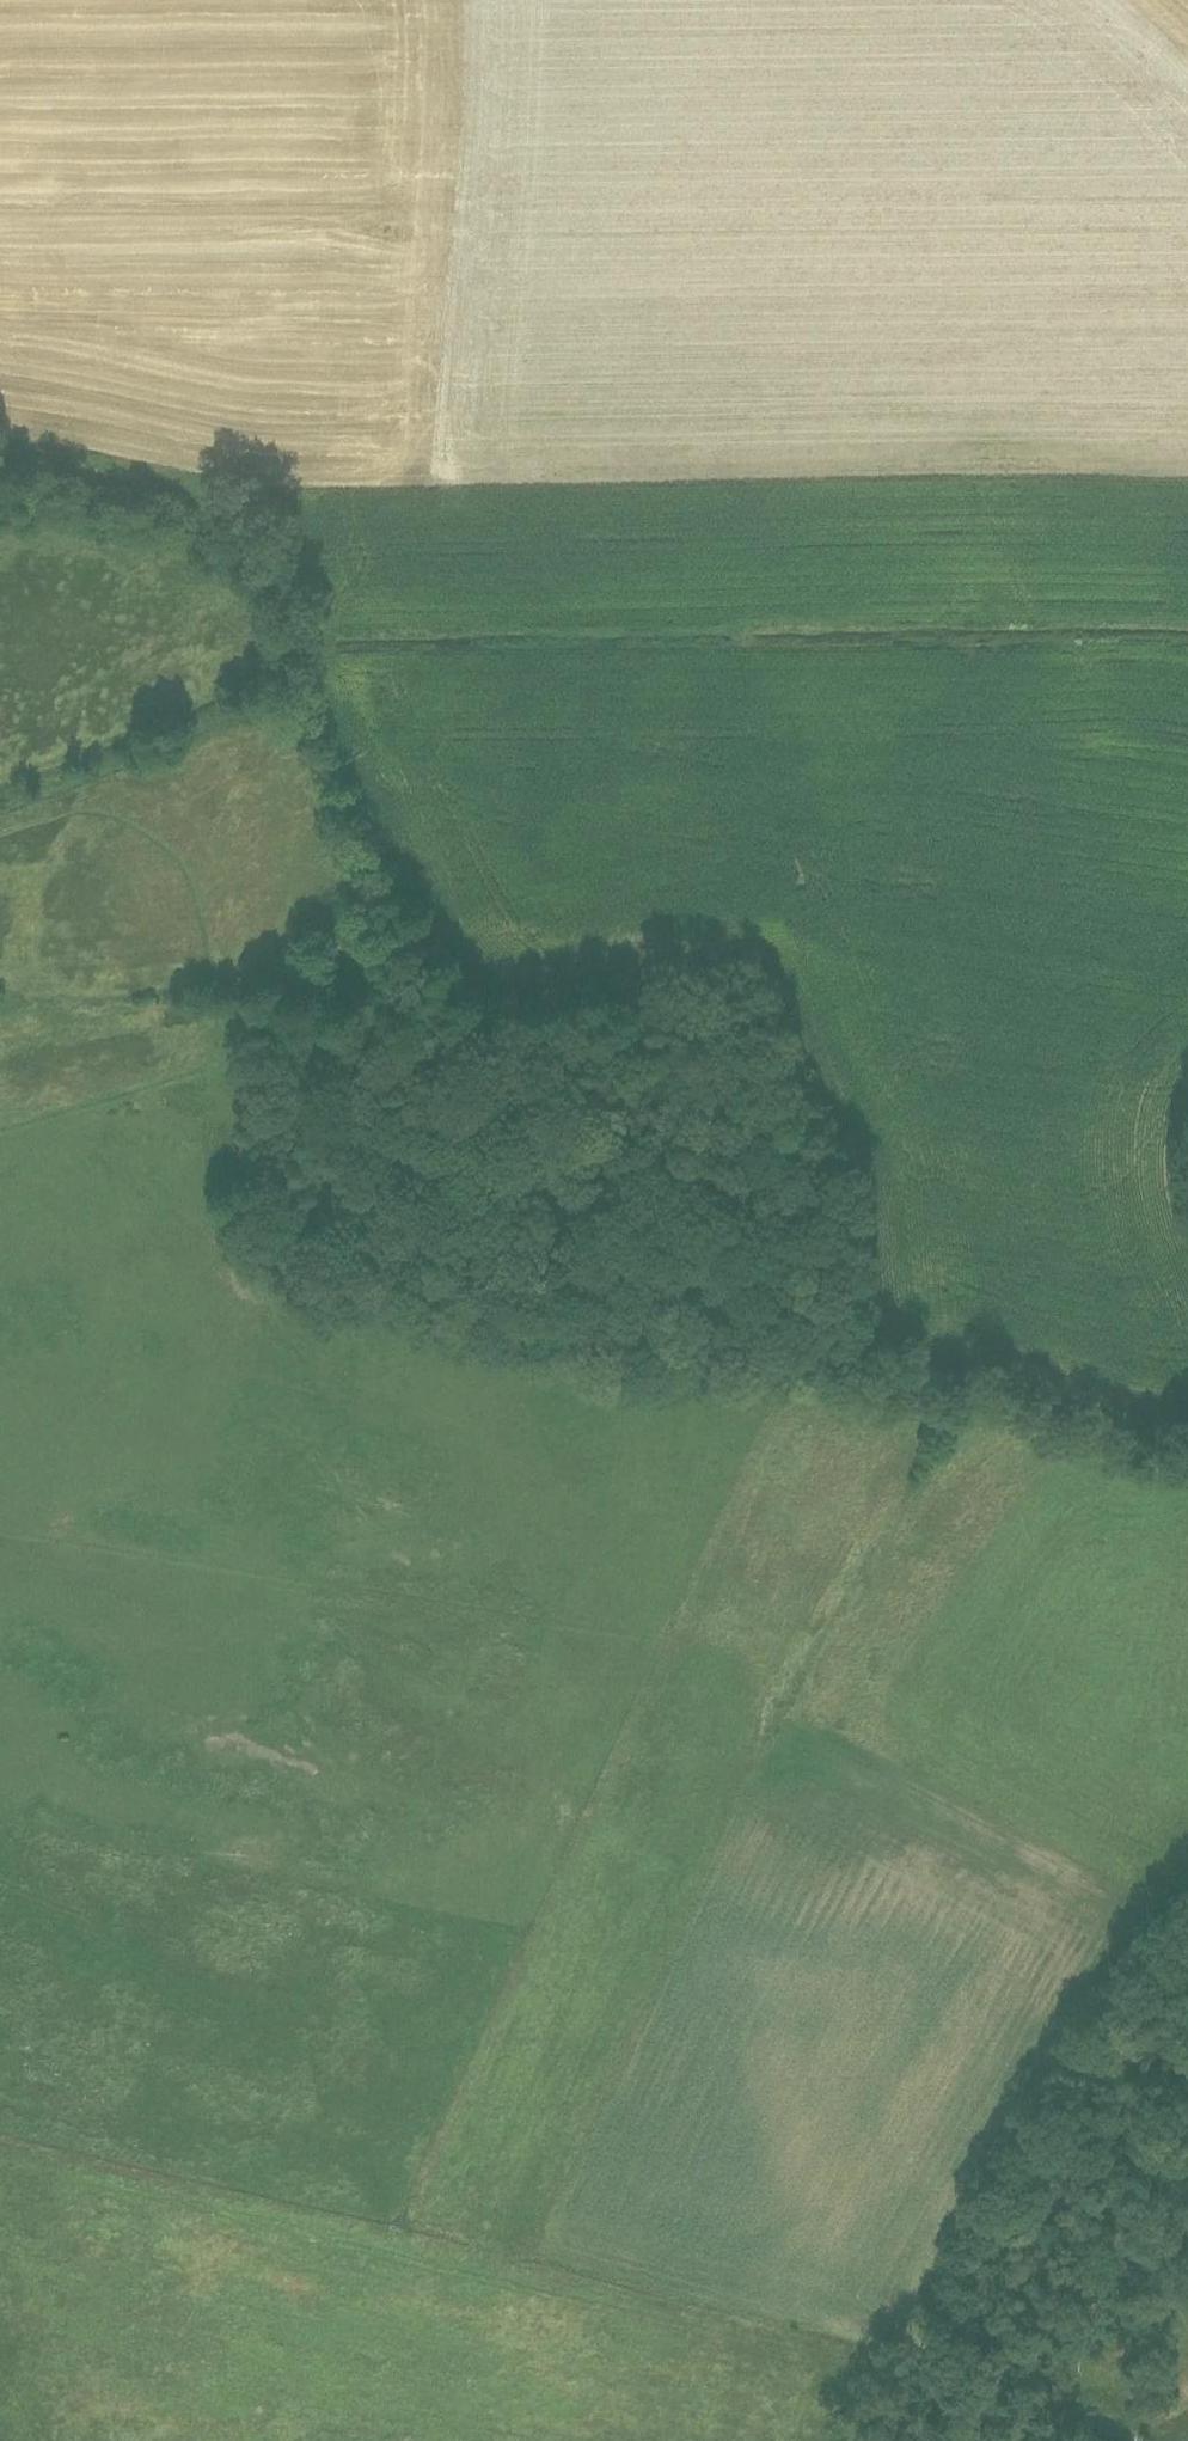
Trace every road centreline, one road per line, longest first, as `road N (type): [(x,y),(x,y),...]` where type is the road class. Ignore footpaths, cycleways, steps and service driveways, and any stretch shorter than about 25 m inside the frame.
road 1 (track): [(958,2348),(1072,2440)]

